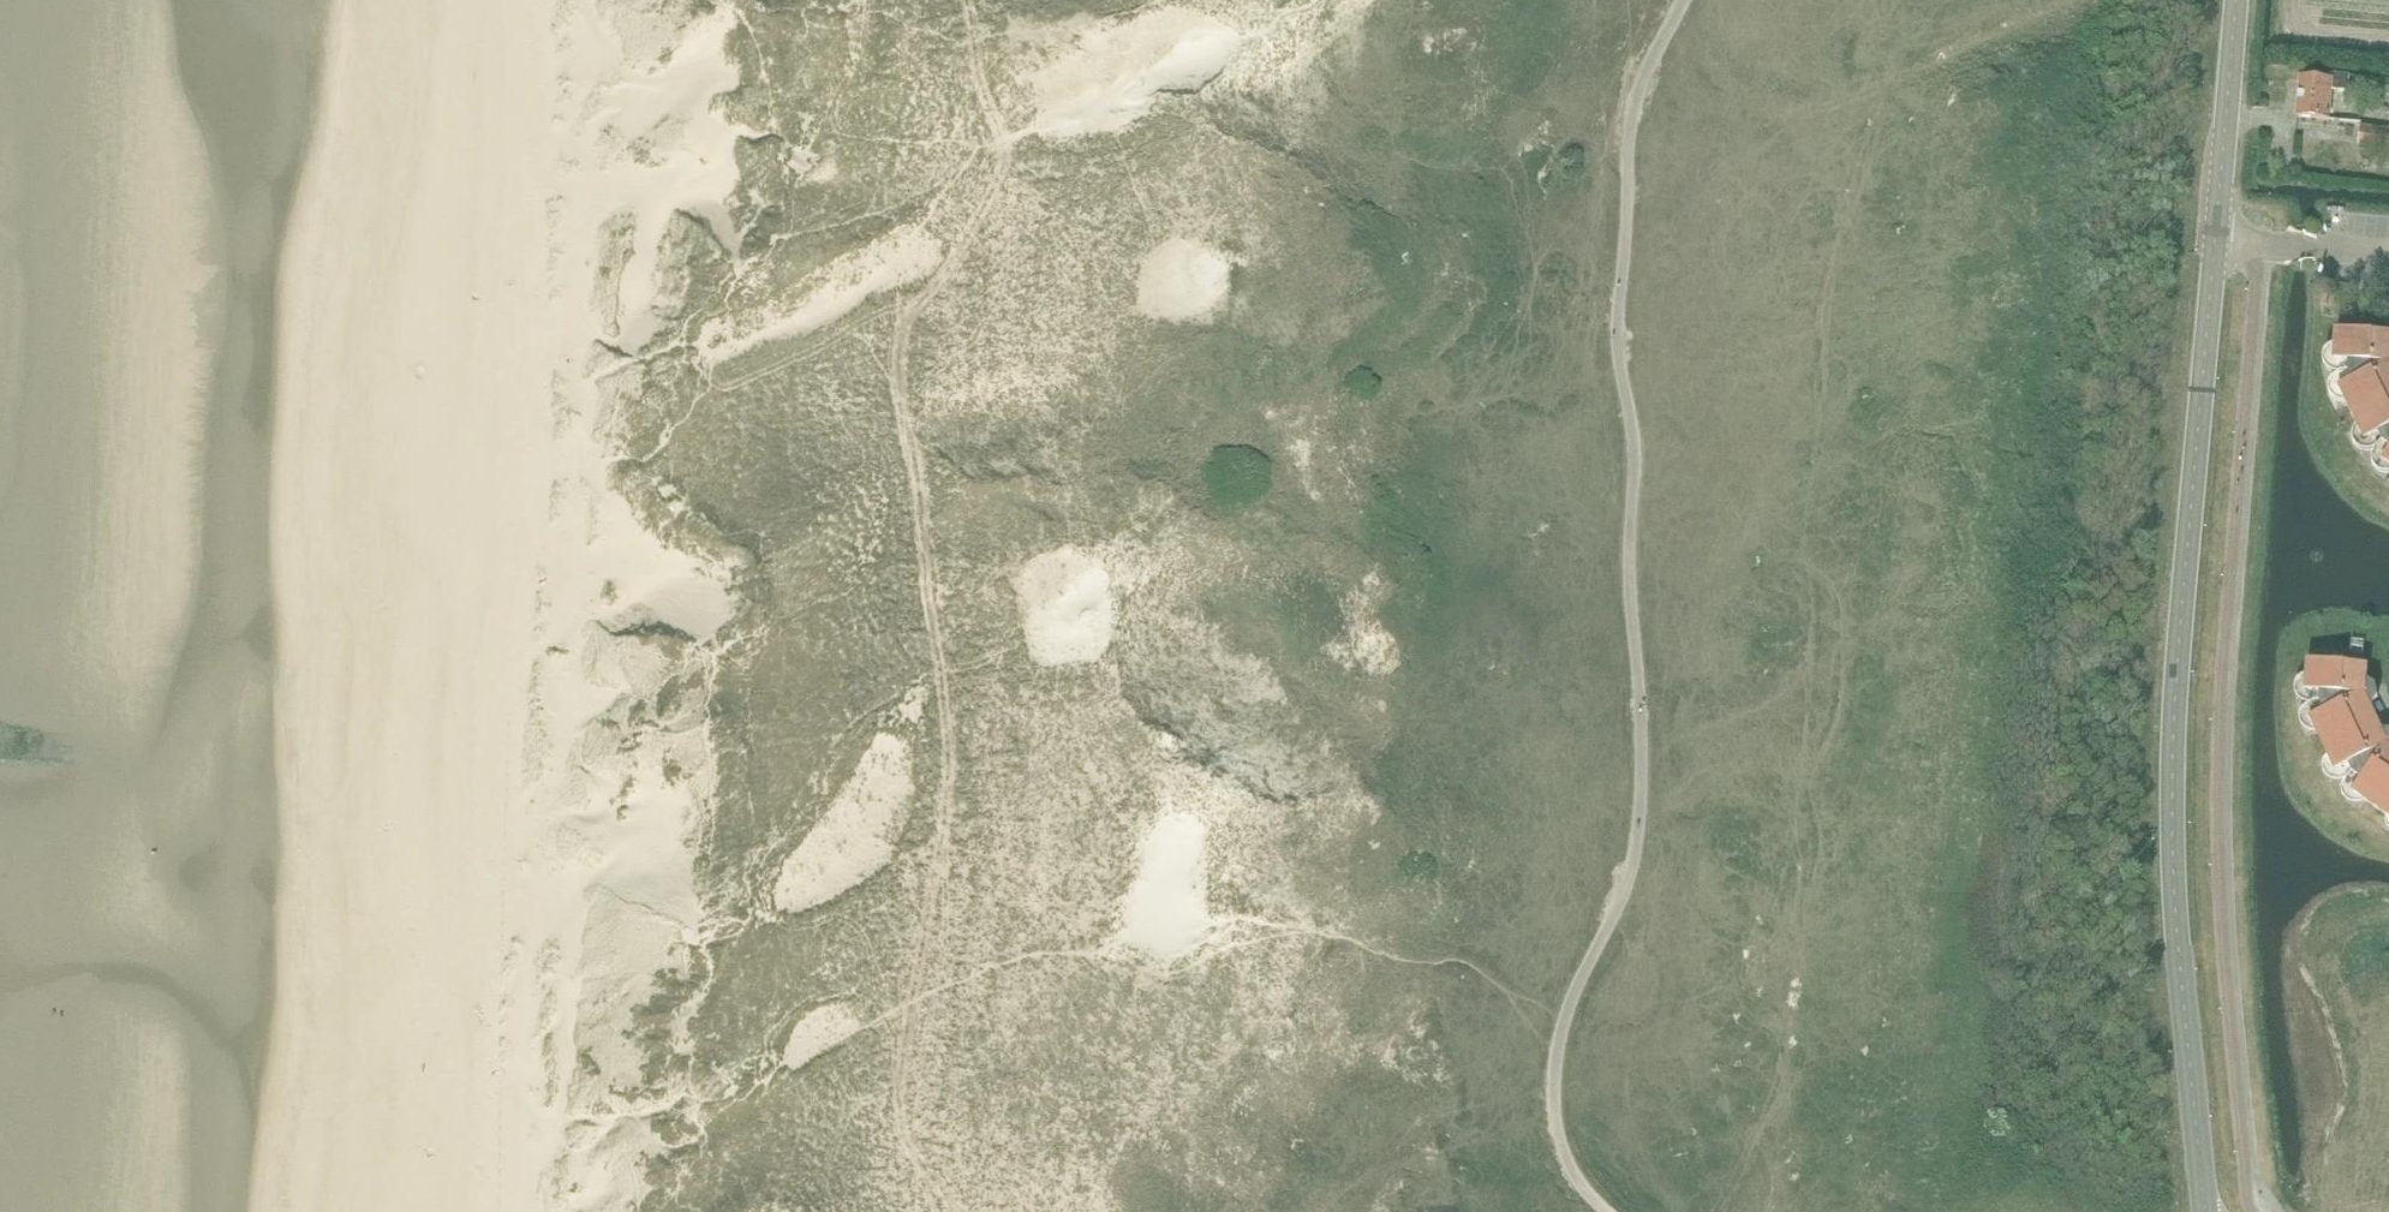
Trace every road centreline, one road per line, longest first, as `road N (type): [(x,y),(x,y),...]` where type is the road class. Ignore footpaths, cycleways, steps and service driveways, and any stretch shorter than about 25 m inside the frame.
road 1 (tertiary): [(2204,1211),(2180,946),(2176,743),(2215,244)]
road 2 (tertiary): [(2215,244),(2237,0)]
road 3 (residential): [(2388,260),(2215,244)]

